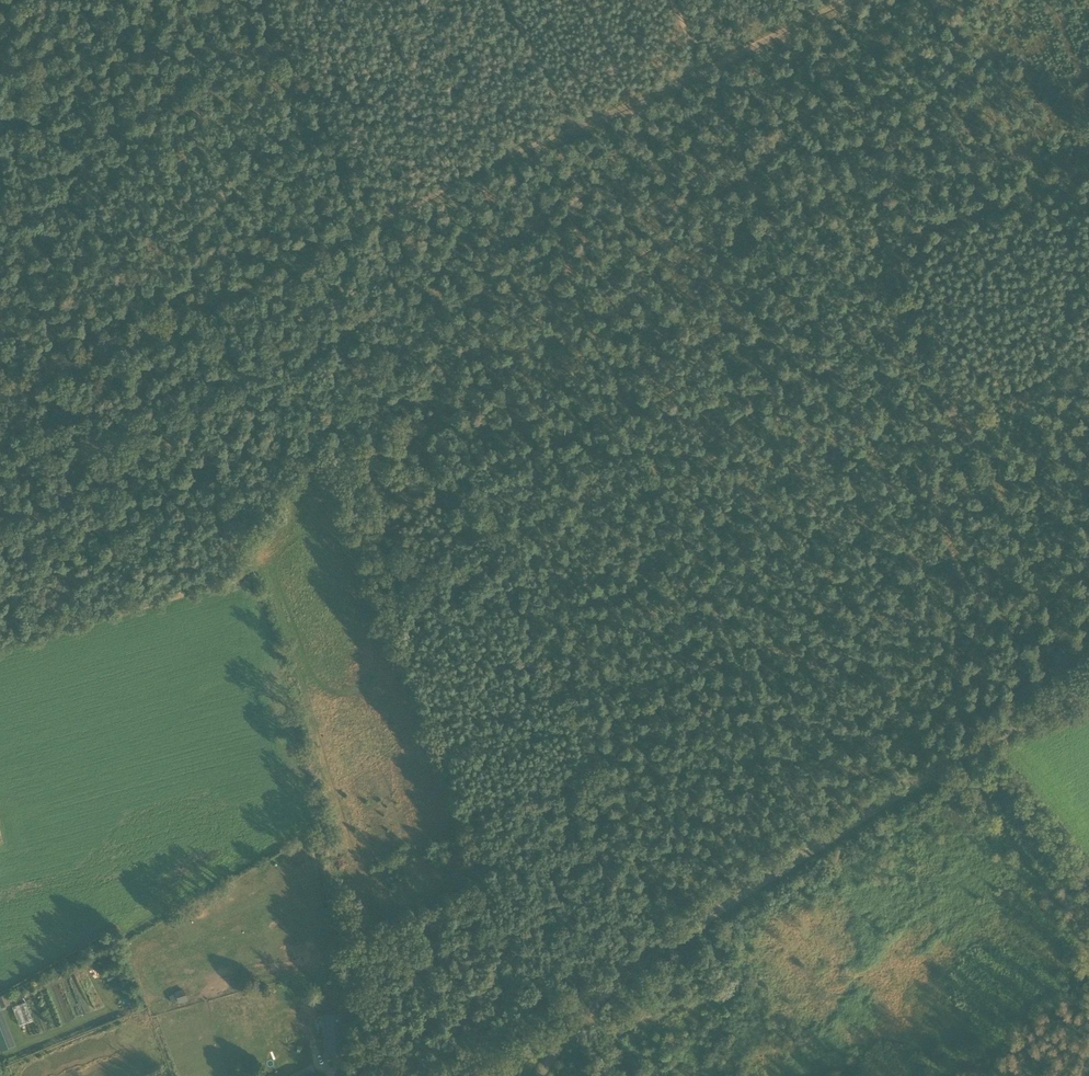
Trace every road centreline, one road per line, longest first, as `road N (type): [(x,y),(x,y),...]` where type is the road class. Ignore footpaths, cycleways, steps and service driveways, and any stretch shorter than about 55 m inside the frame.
road 1 (track): [(0,403),(853,0)]
road 2 (unclassified): [(541,1075),(616,981),(822,844),(1088,691)]
road 3 (track): [(382,1075),(346,795),(297,640),(263,566)]
road 4 (track): [(0,1),(90,171),(141,284),(151,329)]

